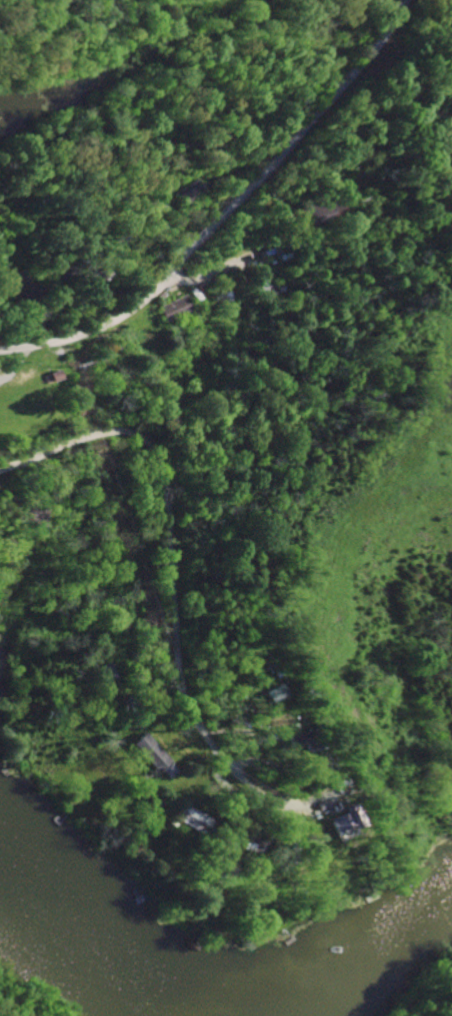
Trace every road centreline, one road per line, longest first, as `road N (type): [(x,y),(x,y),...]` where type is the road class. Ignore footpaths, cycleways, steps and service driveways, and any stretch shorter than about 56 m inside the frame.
road 1 (residential): [(415,0),(345,94),(157,284),(102,321),(0,351)]
road 2 (residential): [(0,463),(89,432),(132,430),(162,441),(172,457),(178,670),(196,726),(226,765)]
road 3 (residential): [(226,765),(284,806),(328,801),(333,787),(315,762),(226,765)]
road 4 (residential): [(157,284),(255,259),(390,208)]

